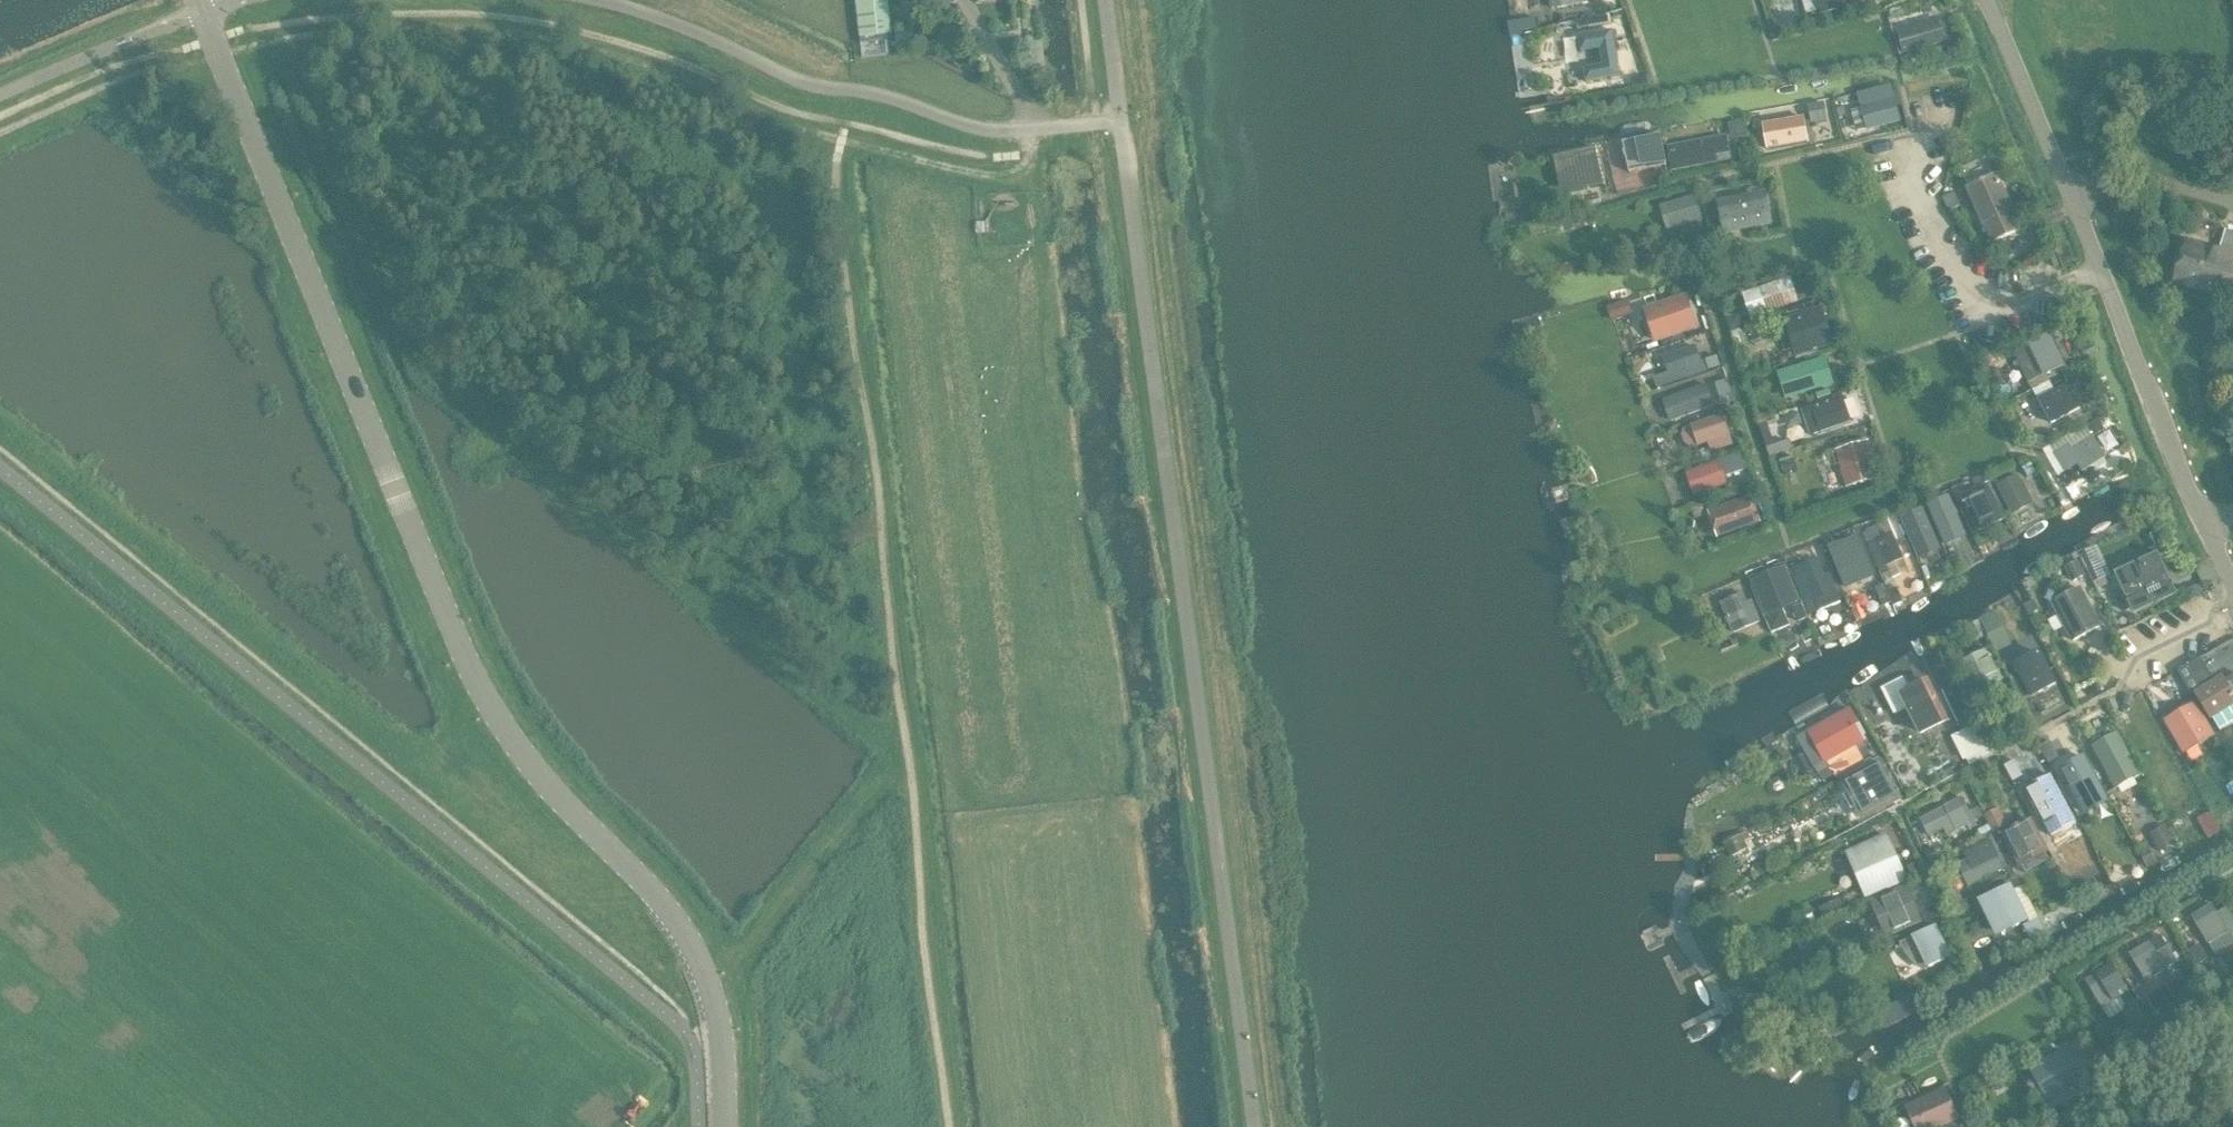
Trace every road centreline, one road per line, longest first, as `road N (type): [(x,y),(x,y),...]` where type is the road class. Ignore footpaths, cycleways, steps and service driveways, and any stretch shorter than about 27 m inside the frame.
road 1 (tertiary): [(725,1126),(716,979),(681,926),(530,766),(481,691),(196,0)]
road 2 (unclassified): [(2232,582),(2176,463),(1986,0)]

